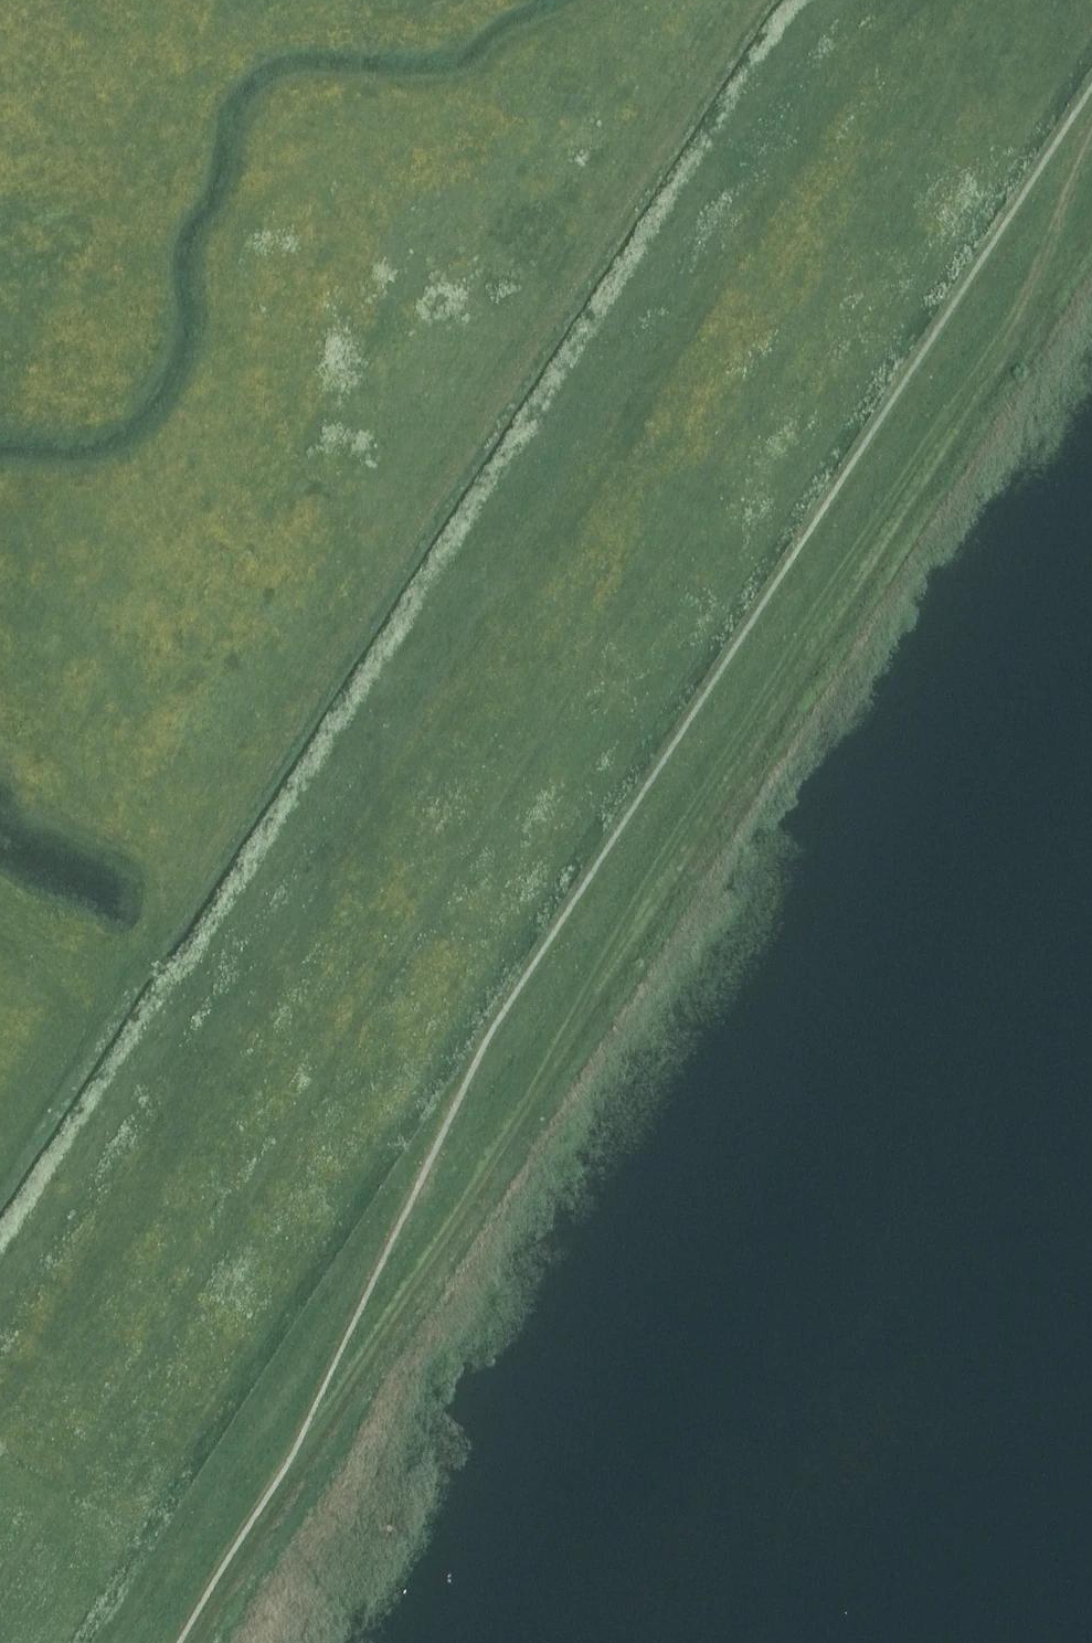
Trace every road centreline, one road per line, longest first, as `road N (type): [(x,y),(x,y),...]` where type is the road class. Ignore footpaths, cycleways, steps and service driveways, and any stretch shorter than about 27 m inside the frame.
road 1 (track): [(1002,353),(1091,140)]

